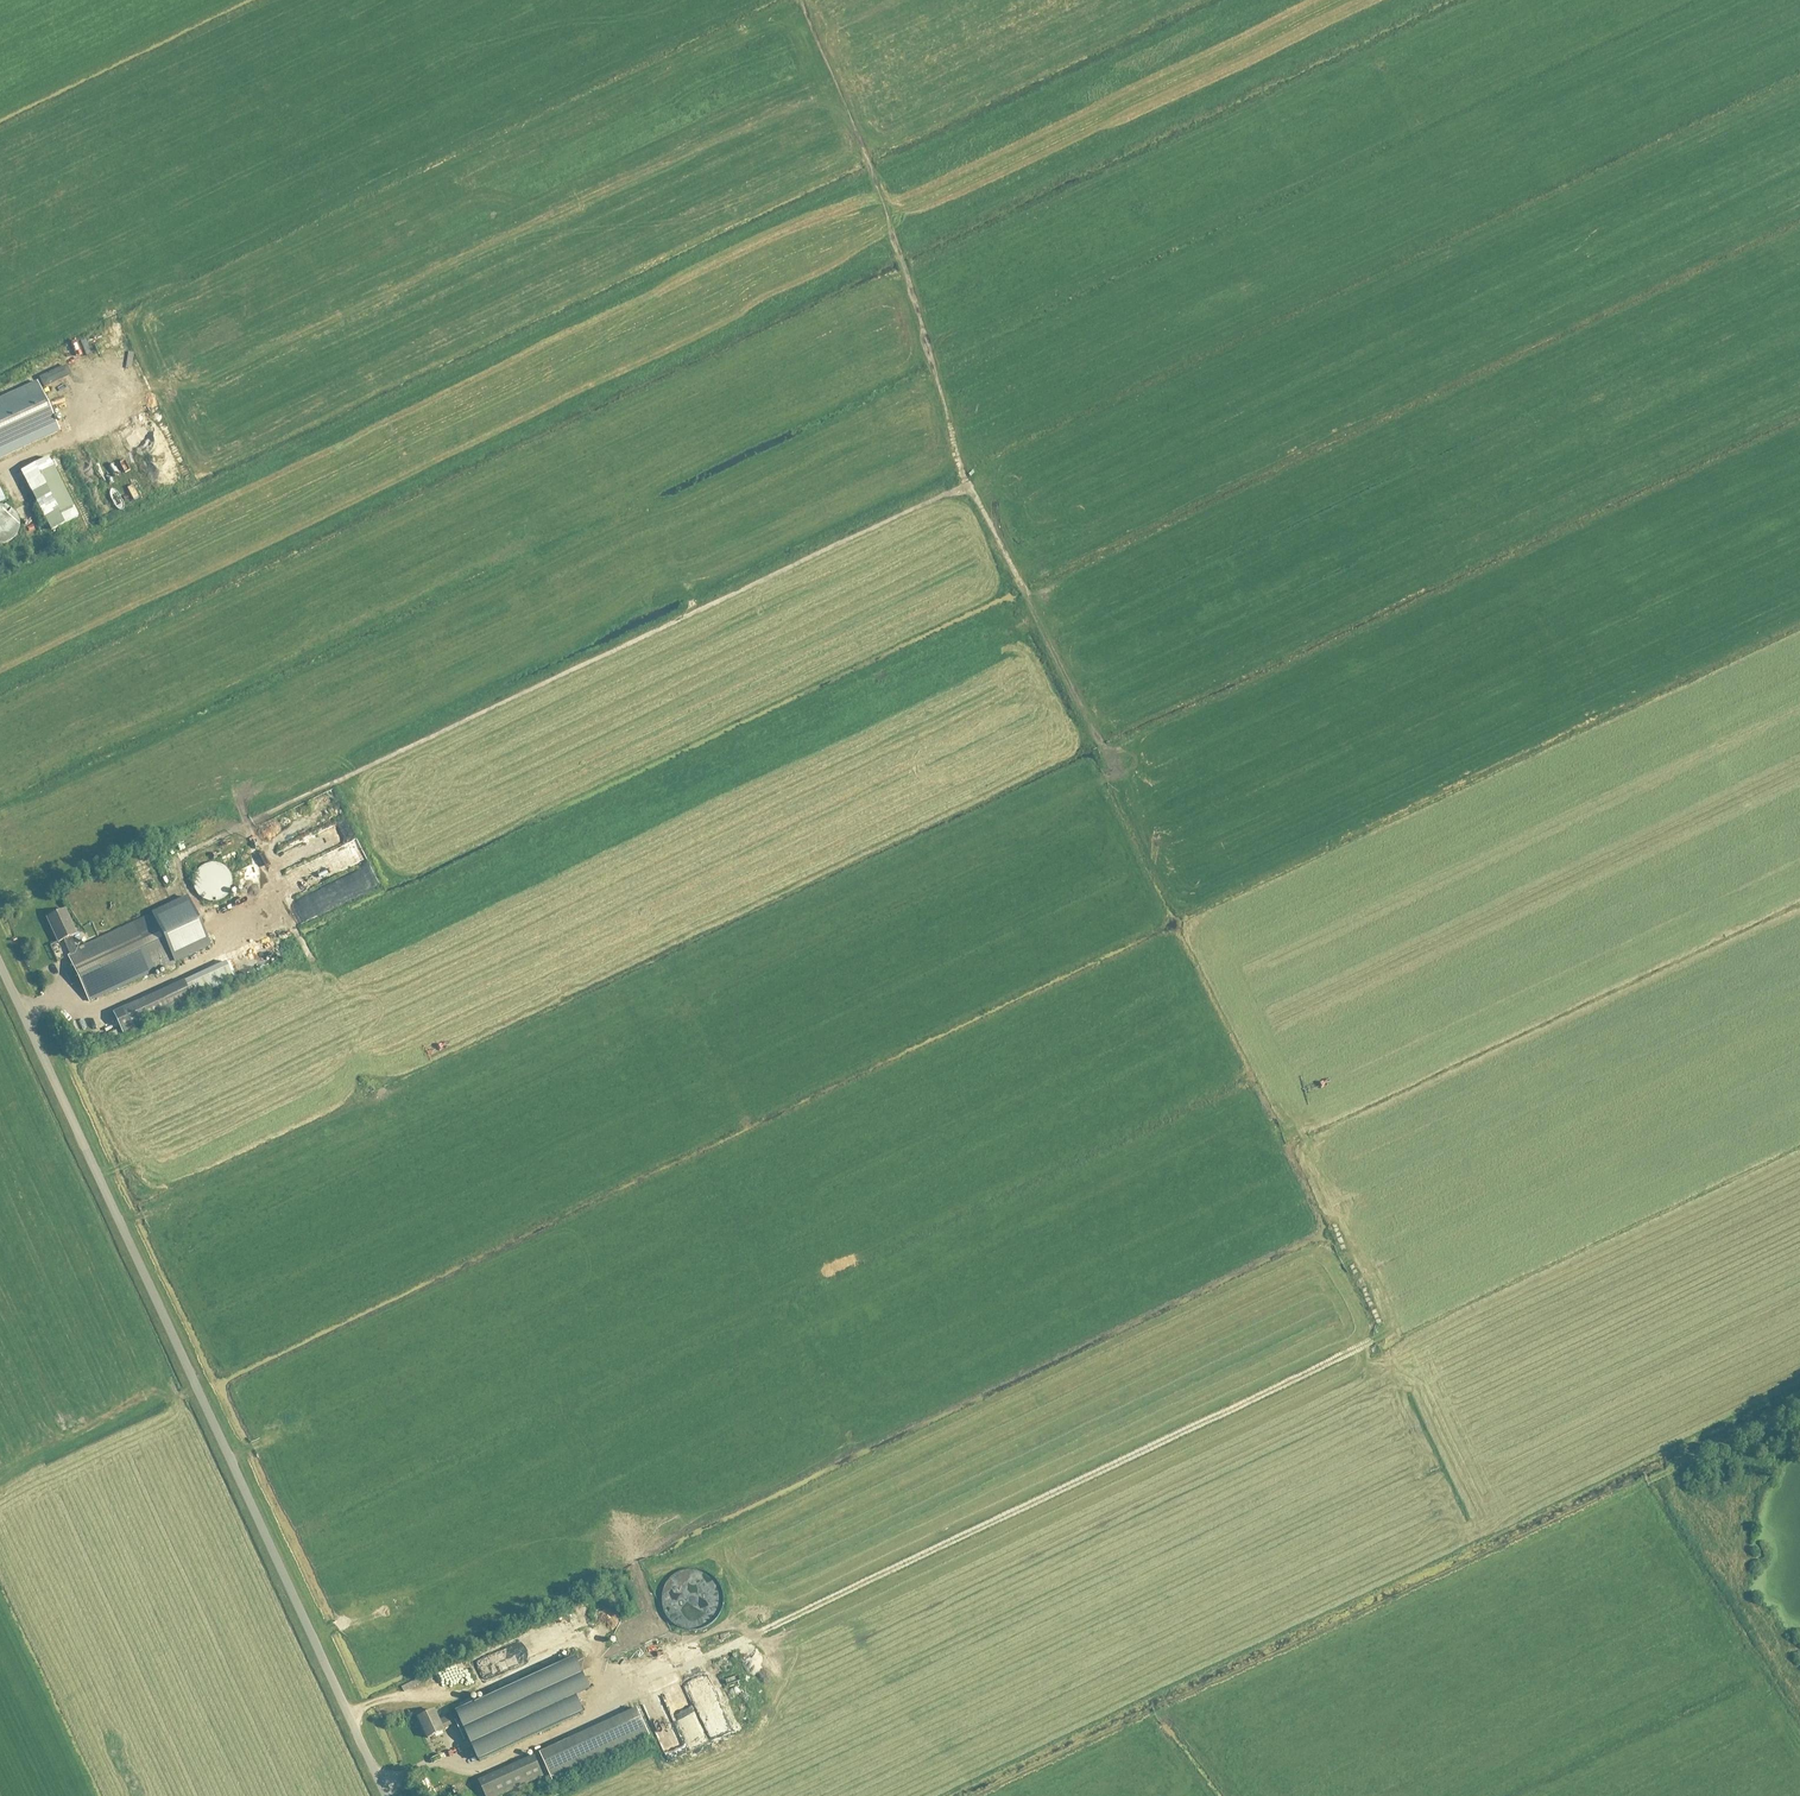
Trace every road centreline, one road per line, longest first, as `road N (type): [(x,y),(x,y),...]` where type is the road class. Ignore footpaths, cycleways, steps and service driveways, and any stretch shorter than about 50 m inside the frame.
road 1 (unclassified): [(386,1795),(0,966)]

